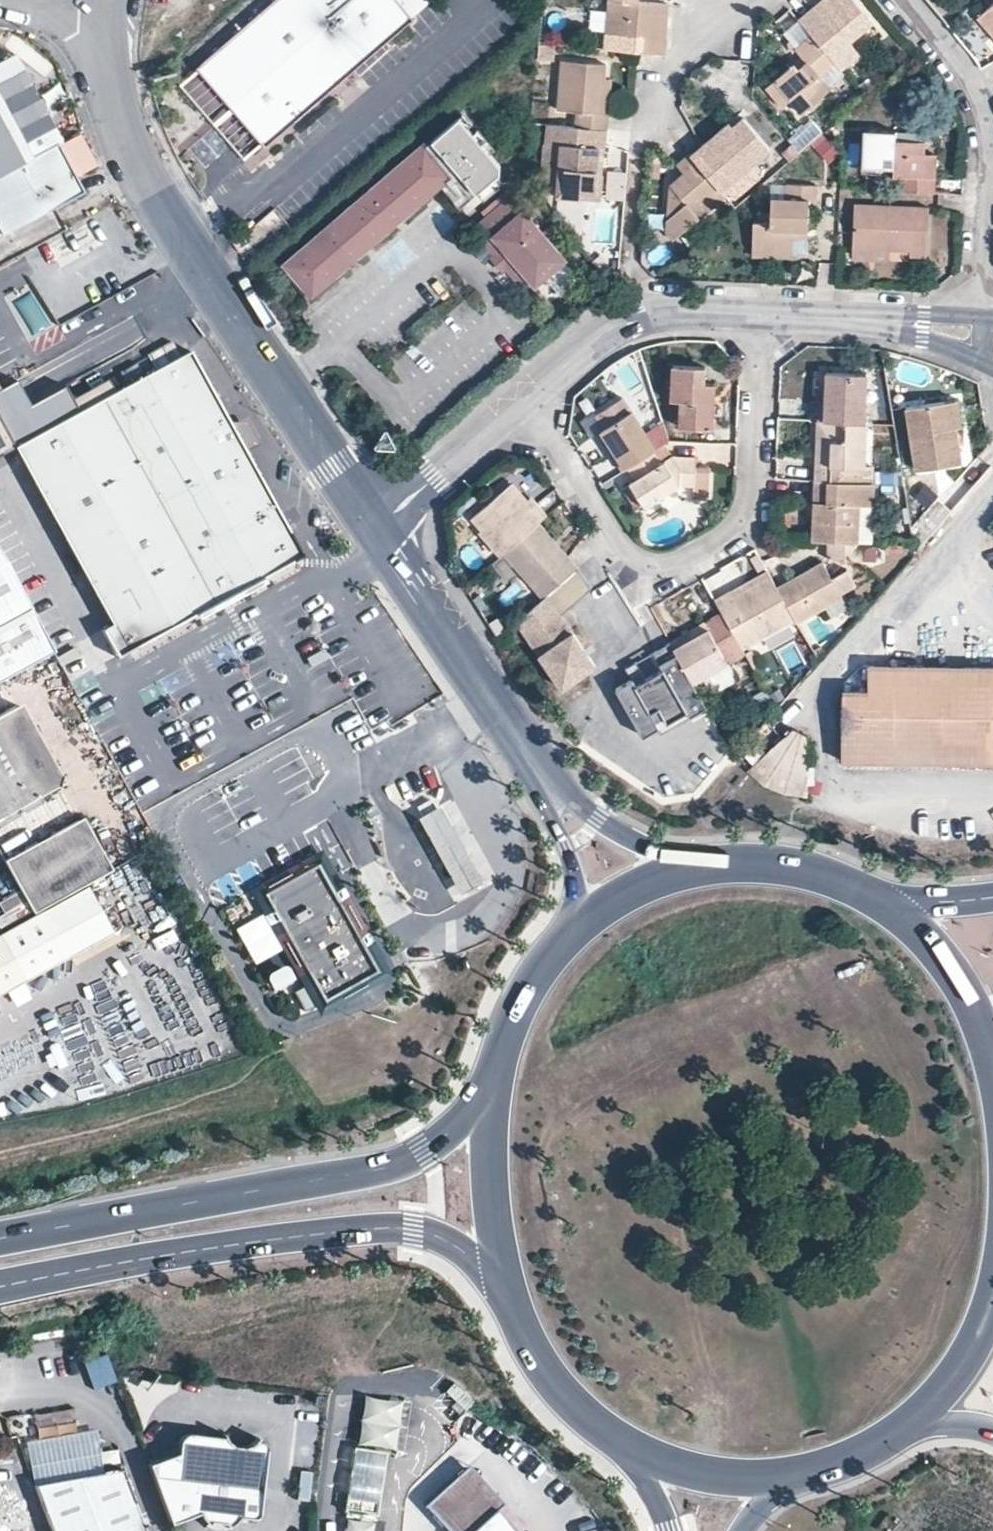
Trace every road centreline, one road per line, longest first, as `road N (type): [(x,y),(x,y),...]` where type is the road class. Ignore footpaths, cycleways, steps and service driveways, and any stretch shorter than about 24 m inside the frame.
road 1 (residential): [(378,528),(166,219),(113,81),(109,0)]
road 2 (residential): [(759,312),(754,506),(732,539),(681,568),(641,572),(628,559),(515,390)]
road 3 (primary): [(0,1288),(235,1244),(395,1227),(431,1232),(468,1253),(508,1296)]
road 4 (primary): [(492,1076),(452,1134),(403,1162),(0,1240)]
road 5 (residential): [(902,0),(959,72),(979,117),(982,318)]
road 6 (residential): [(515,390),(631,314),(665,308),(759,312)]
road 7 (residential): [(528,746),(378,528)]
road 8 (residential): [(992,481),(847,661)]
road 9 (primary): [(492,1076),(490,1190),(508,1296)]
road 10 (primary): [(992,1066),(951,970),(917,929),(869,891)]
road 11 (residential): [(694,863),(637,849),(578,805),(528,746)]
road 12 (residential): [(378,528),(515,390)]
road 13 (primary): [(508,1296),(561,1386),(626,1445)]
road 14 (residential): [(528,746),(570,858),(577,889),(570,920)]
road 15 (primary): [(869,891),(759,860),(694,863)]
road 16 (primary): [(570,920),(524,983),(492,1076)]
road 17 (primary): [(626,1445),(708,1472),(786,1475)]
road 18 (primary): [(906,1426),(957,1364),(990,1292)]
road 19 (primary): [(694,863),(646,874),(570,920)]
road 20 (residential): [(873,315),(992,369)]
road 21 (primary): [(786,1475),(843,1460),(906,1426)]
road 22 (primary): [(992,897),(935,903),(869,891)]

